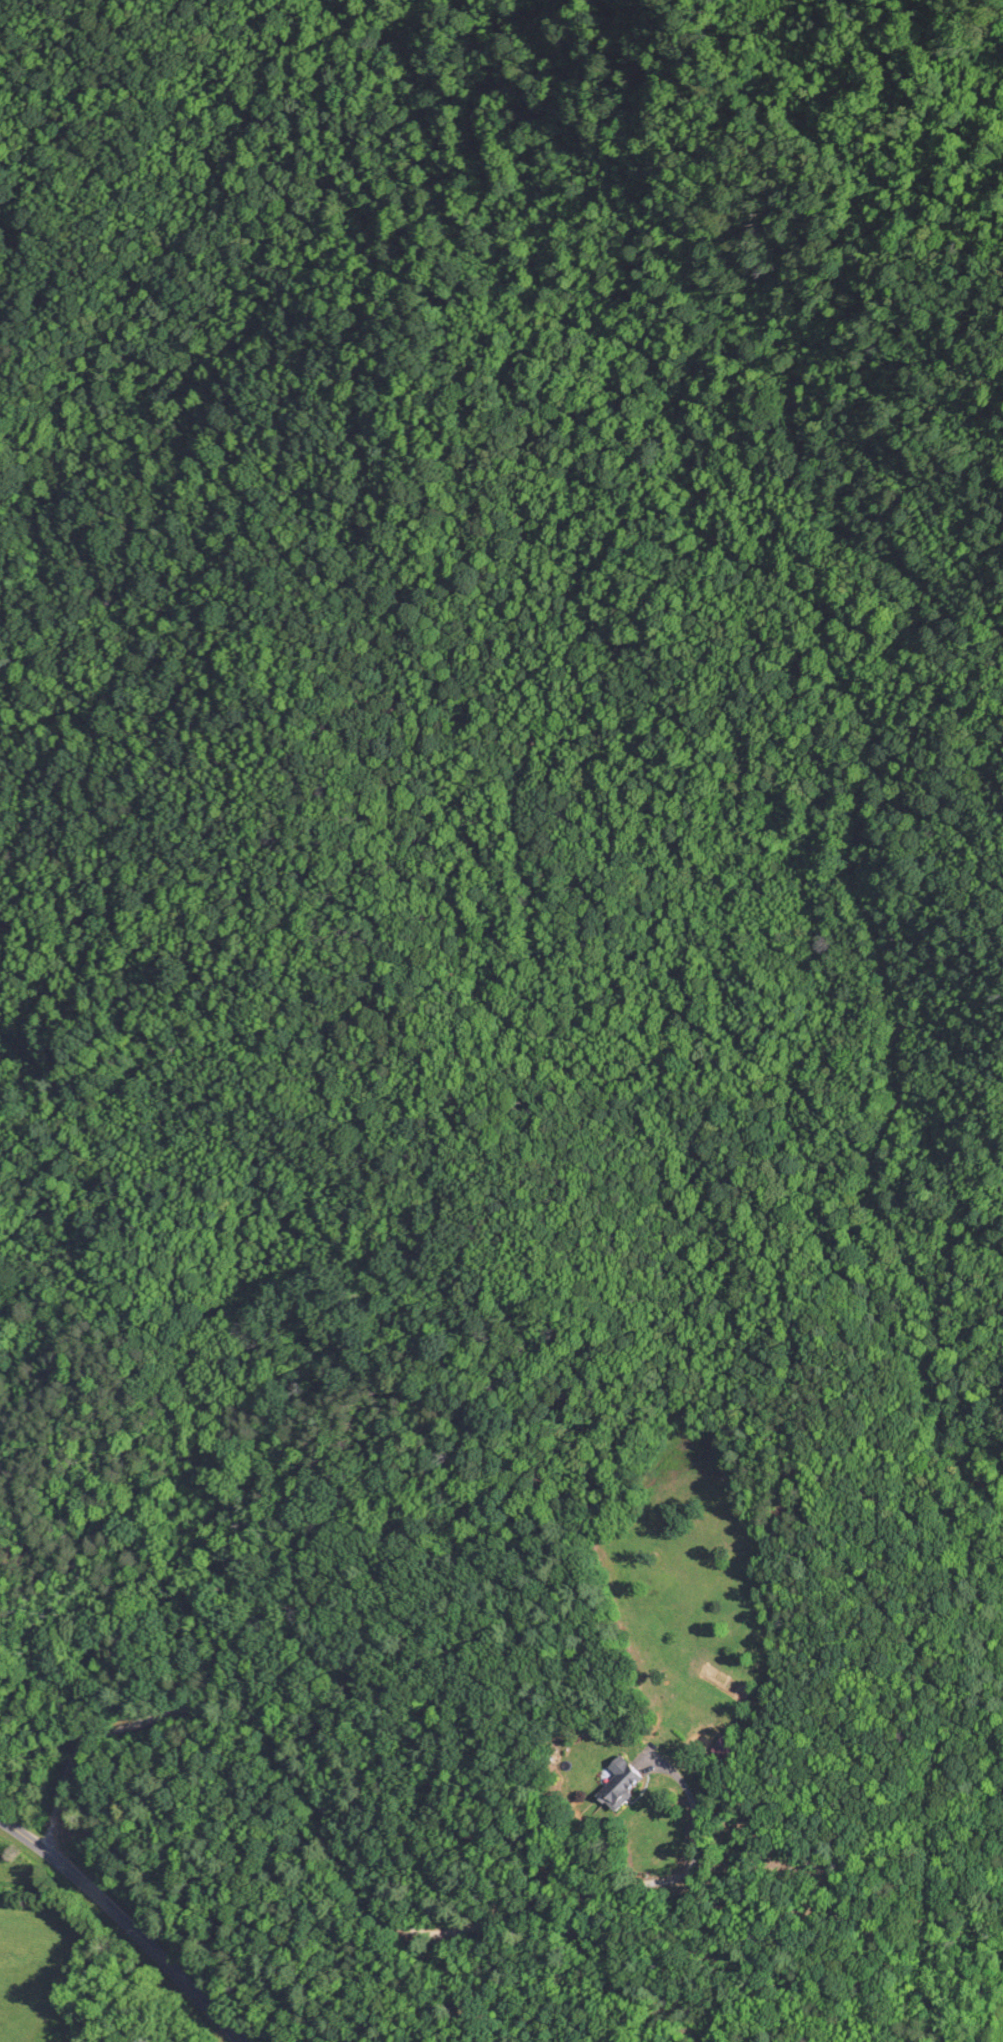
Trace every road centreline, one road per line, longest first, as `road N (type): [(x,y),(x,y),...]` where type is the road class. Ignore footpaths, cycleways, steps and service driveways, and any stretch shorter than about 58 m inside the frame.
road 1 (residential): [(242,2041),(74,1873),(0,1822)]

